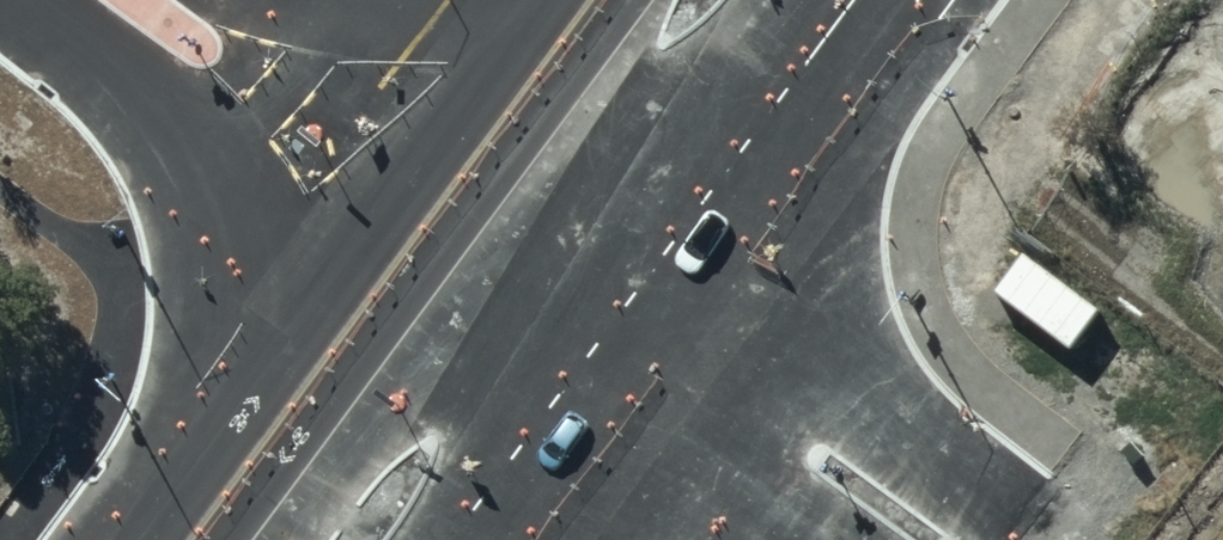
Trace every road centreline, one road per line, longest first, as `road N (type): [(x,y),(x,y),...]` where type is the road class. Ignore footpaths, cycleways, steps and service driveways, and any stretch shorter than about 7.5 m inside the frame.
road 1 (tertiary): [(494,356),(15,0)]
road 2 (tertiary): [(594,221),(955,489)]
road 3 (tertiary): [(294,0),(594,221)]
road 4 (tertiary): [(743,539),(494,356)]
road 5 (primary): [(594,221),(758,0)]
road 6 (primary): [(361,539),(494,356)]
road 7 (primary): [(494,356),(594,221)]

